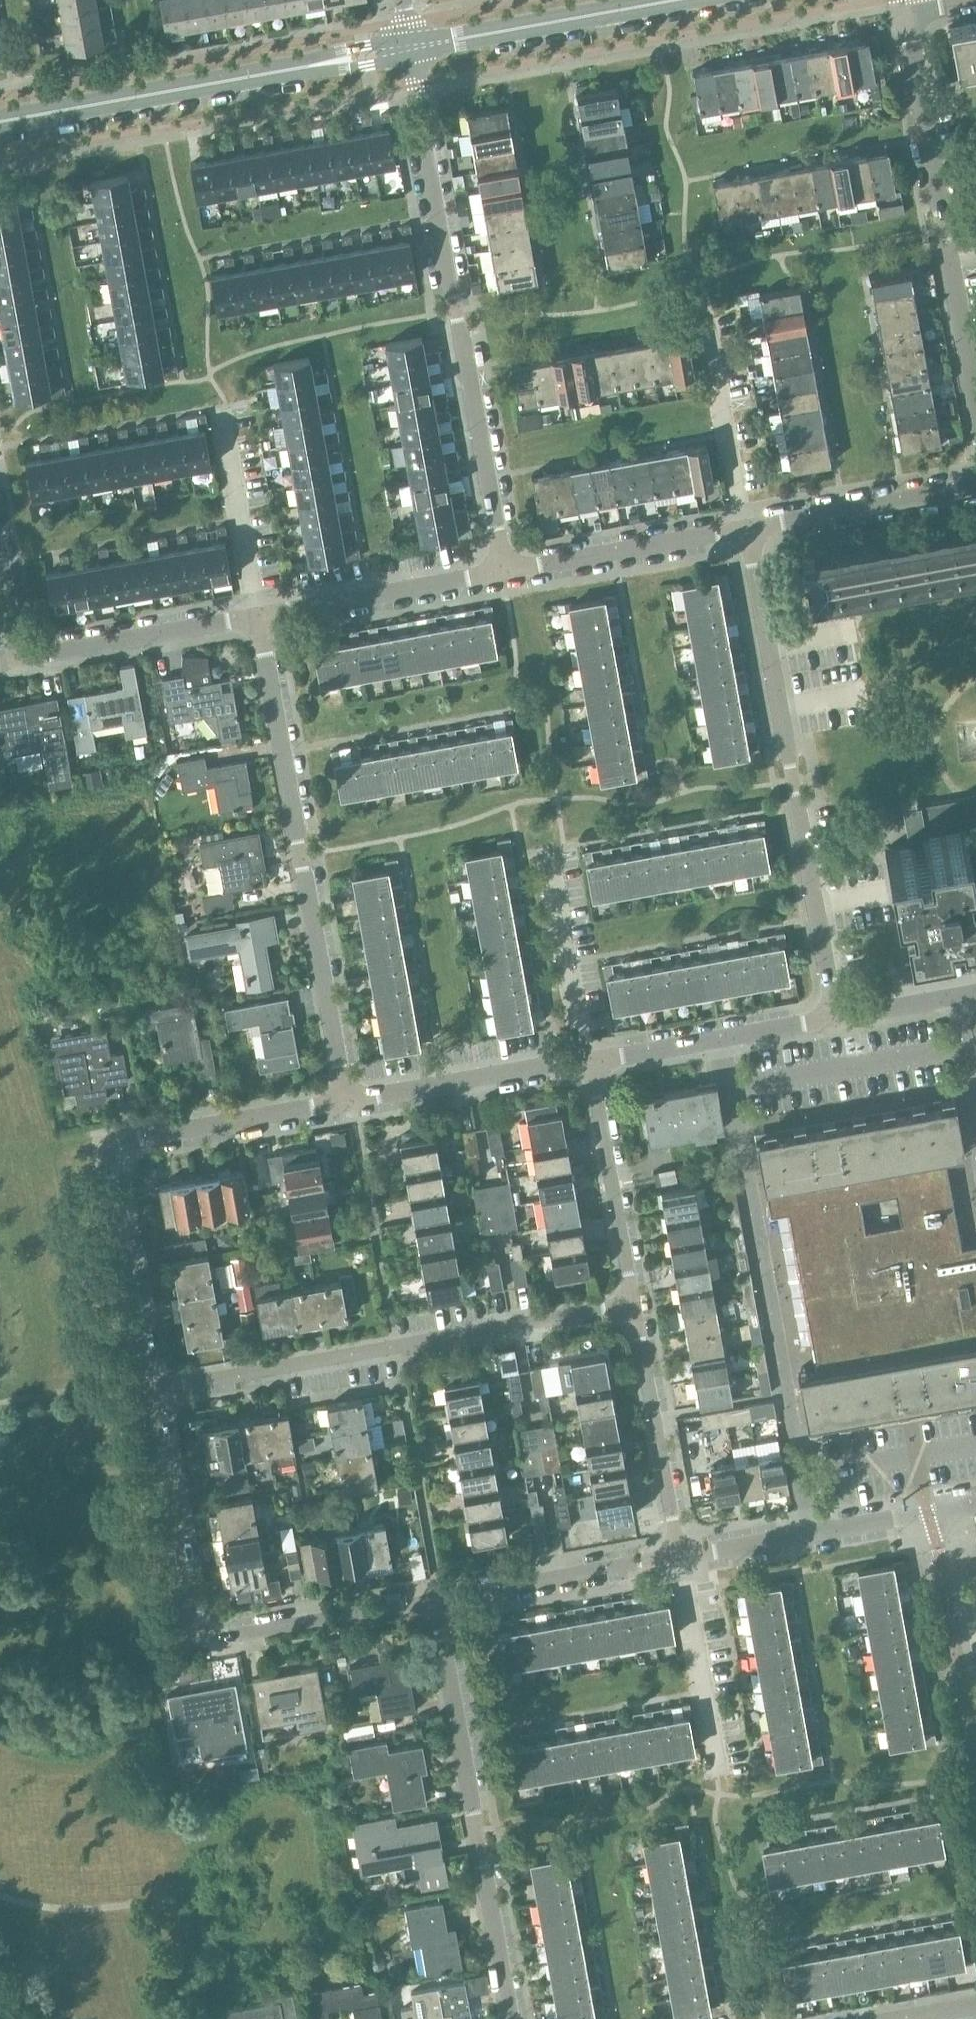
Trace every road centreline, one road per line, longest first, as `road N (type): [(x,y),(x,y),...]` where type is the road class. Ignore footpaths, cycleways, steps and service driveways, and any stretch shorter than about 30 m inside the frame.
road 1 (residential): [(507,566),(413,58)]
road 2 (residential): [(840,1018),(745,526)]
road 3 (residential): [(359,1102),(262,611)]
road 4 (residential): [(153,1397),(110,1161),(127,1143),(359,1102)]
road 5 (residential): [(811,1533),(728,1042)]
road 6 (residential): [(153,1397),(637,1306)]
road 7 (residential): [(432,1600),(204,1641),(153,1397)]
road 8 (residential): [(515,2018),(432,1600)]
road 9 (residential): [(975,409),(909,11)]
road 10 (residential): [(262,611),(38,652),(15,639),(0,552)]
road 11 (residential): [(682,1557),(637,1306)]
road 12 (residential): [(682,1557),(432,1600)]
road 13 (residential): [(507,566),(262,611)]
road 14 (residential): [(637,1306),(593,1065)]
road 15 (secondary): [(29,115),(269,72)]
road 16 (residential): [(507,566),(745,526)]
road 17 (residential): [(359,1102),(593,1065)]
road 18 (residential): [(745,526),(975,484)]
road 19 (residential): [(718,1774),(682,1557)]
road 20 (residential): [(593,1065),(552,849)]
road 21 (secondary): [(677,0),(465,38)]
road 22 (residential): [(262,611),(227,407)]
road 23 (residential): [(745,526),(706,325)]
road 24 (residential): [(811,1533),(975,1505)]
road 25 (secondary): [(269,72),(413,58)]
road 26 (secondary): [(410,42),(269,72)]
road 27 (residential): [(593,1065),(728,1042)]
road 28 (residential): [(975,1131),(949,1000)]
road 29 (residential): [(682,1557),(811,1533)]

